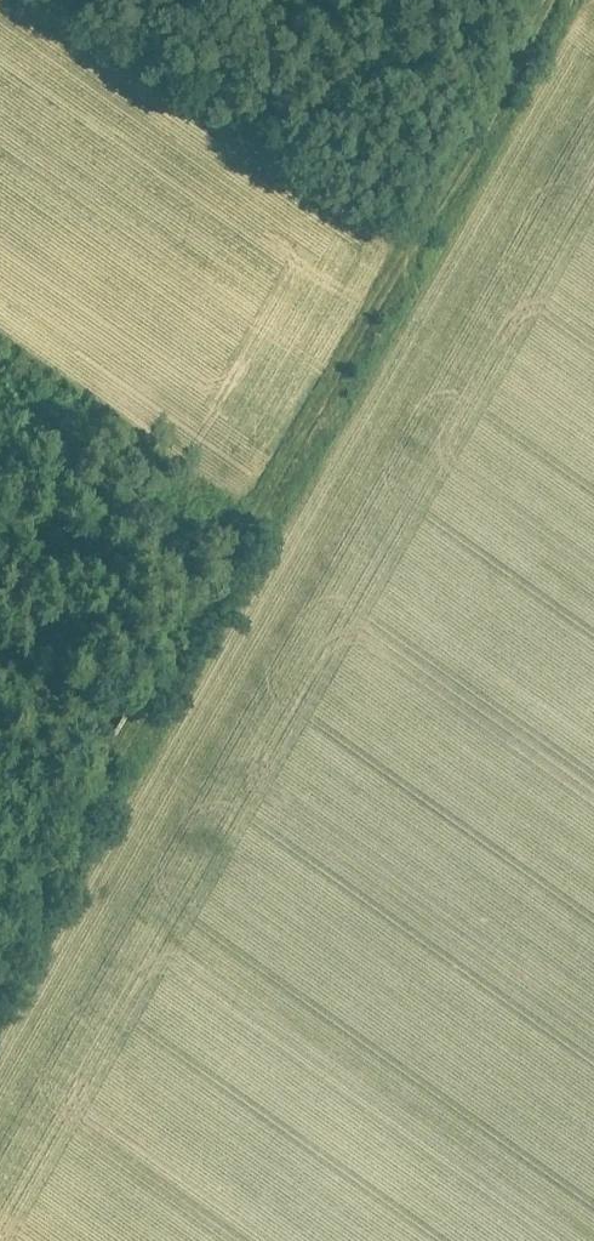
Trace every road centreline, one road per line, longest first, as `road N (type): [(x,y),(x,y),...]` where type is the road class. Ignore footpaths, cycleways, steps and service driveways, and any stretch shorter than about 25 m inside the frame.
road 1 (track): [(550,0),(0,976)]

